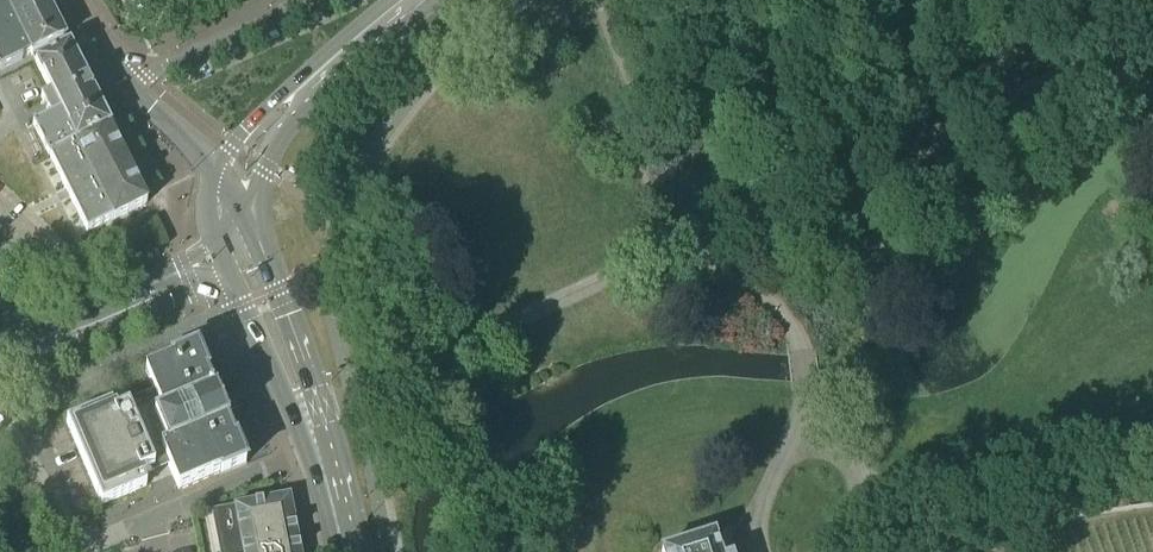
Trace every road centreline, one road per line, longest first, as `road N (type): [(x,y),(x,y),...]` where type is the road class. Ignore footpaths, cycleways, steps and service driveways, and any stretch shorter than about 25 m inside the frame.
road 1 (track): [(1152,33),(686,248)]
road 2 (primary): [(344,551),(310,413),(248,249)]
road 3 (primary): [(248,249),(273,151),(419,0)]
road 4 (secondary): [(0,330),(81,322),(248,249)]
road 5 (primary): [(403,0),(301,75),(228,151),(222,169)]
road 6 (primary): [(324,0),(126,81)]
road 7 (secondary): [(222,169),(126,81)]

